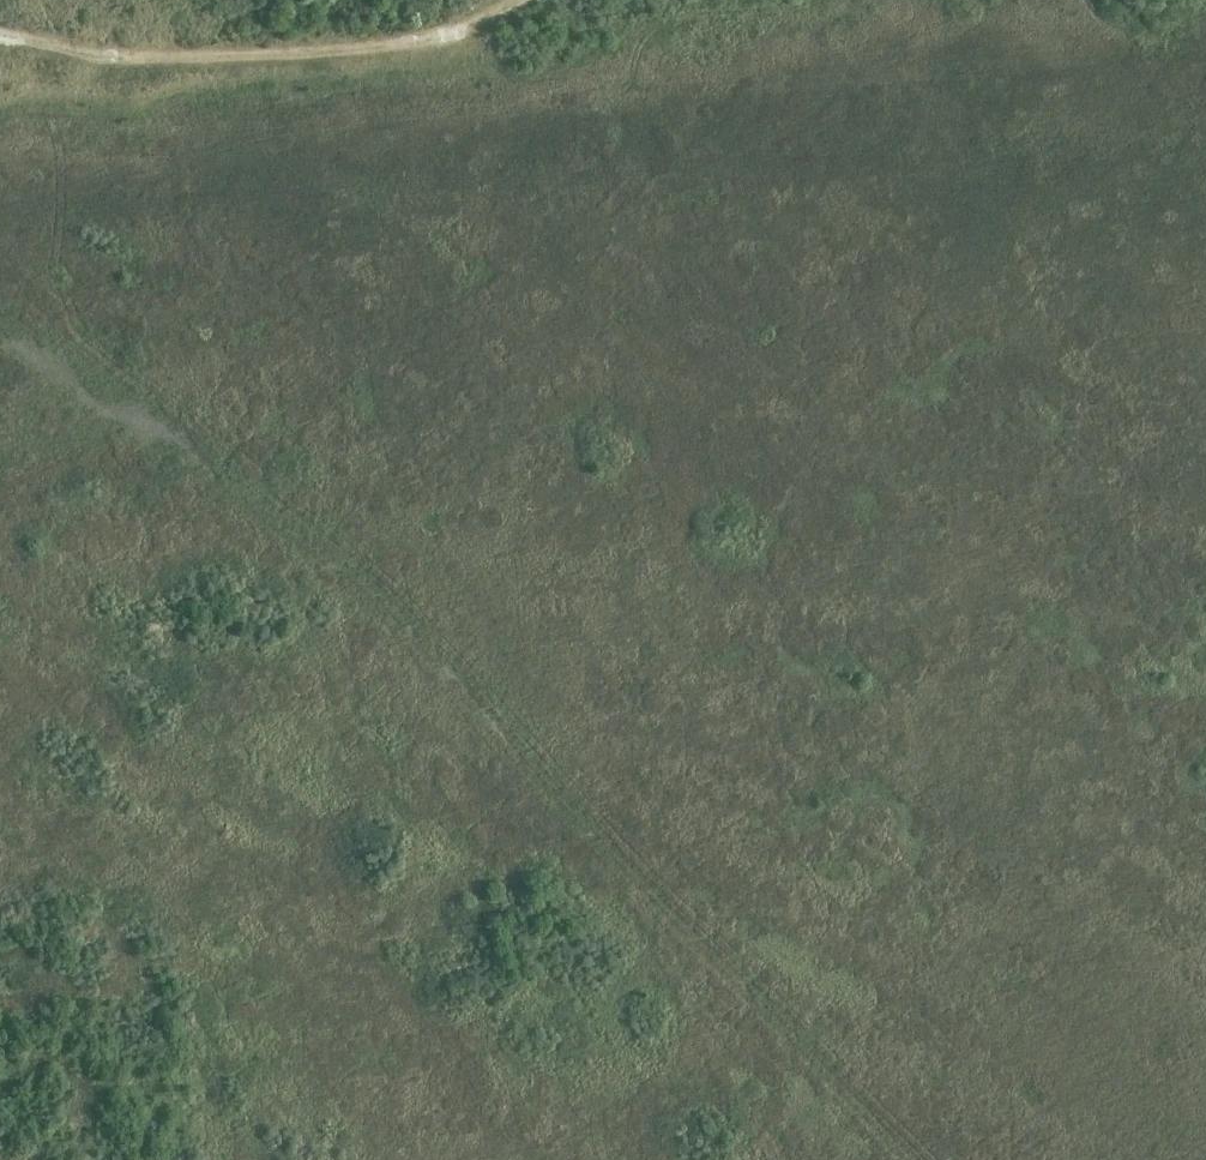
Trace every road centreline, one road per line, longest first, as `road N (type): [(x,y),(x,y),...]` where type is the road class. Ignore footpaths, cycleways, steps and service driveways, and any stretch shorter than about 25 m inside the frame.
road 1 (track): [(0,35),(191,50),(434,38),(498,0)]

